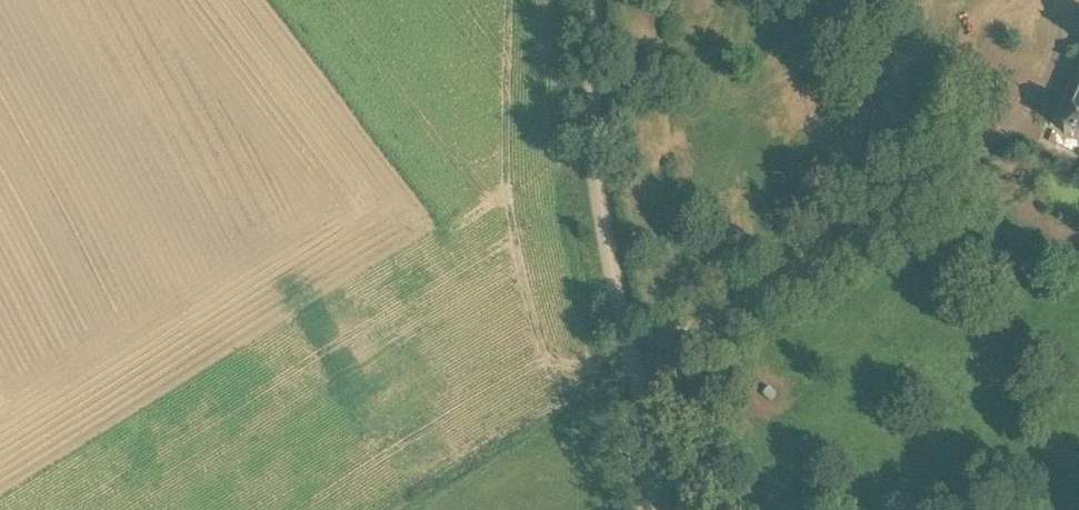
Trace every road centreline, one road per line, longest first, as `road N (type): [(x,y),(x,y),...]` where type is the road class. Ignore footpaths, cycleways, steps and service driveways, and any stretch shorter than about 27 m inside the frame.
road 1 (unclassified): [(650,493),(649,362),(610,239),(601,170),(603,0)]

